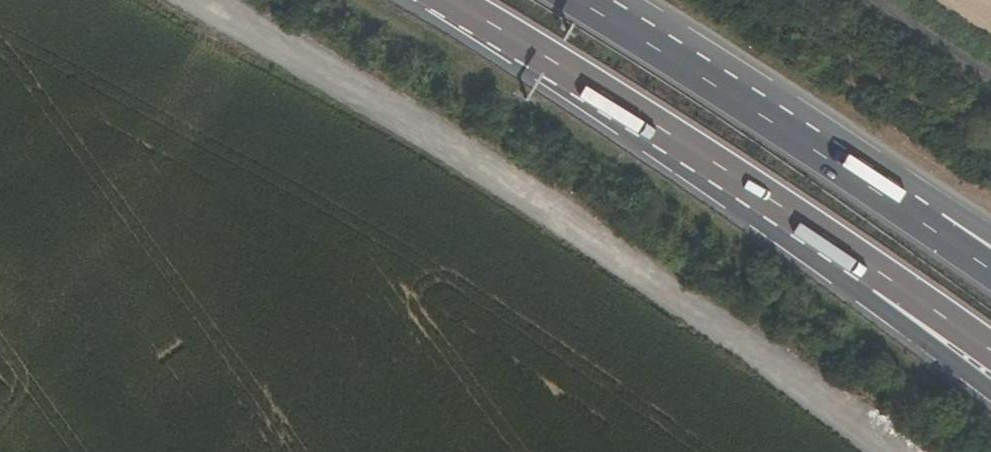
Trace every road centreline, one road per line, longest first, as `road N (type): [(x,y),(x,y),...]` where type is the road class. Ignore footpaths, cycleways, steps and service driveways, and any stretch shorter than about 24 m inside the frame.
road 1 (track): [(195,0),(414,121),(888,451)]
road 2 (trunk): [(442,0),(878,275)]
road 3 (trunk): [(933,220),(767,108),(576,0)]
road 4 (trunk): [(878,275),(888,318),(990,392)]
road 5 (track): [(990,85),(853,0)]
road 6 (trunk): [(878,275),(990,357)]

